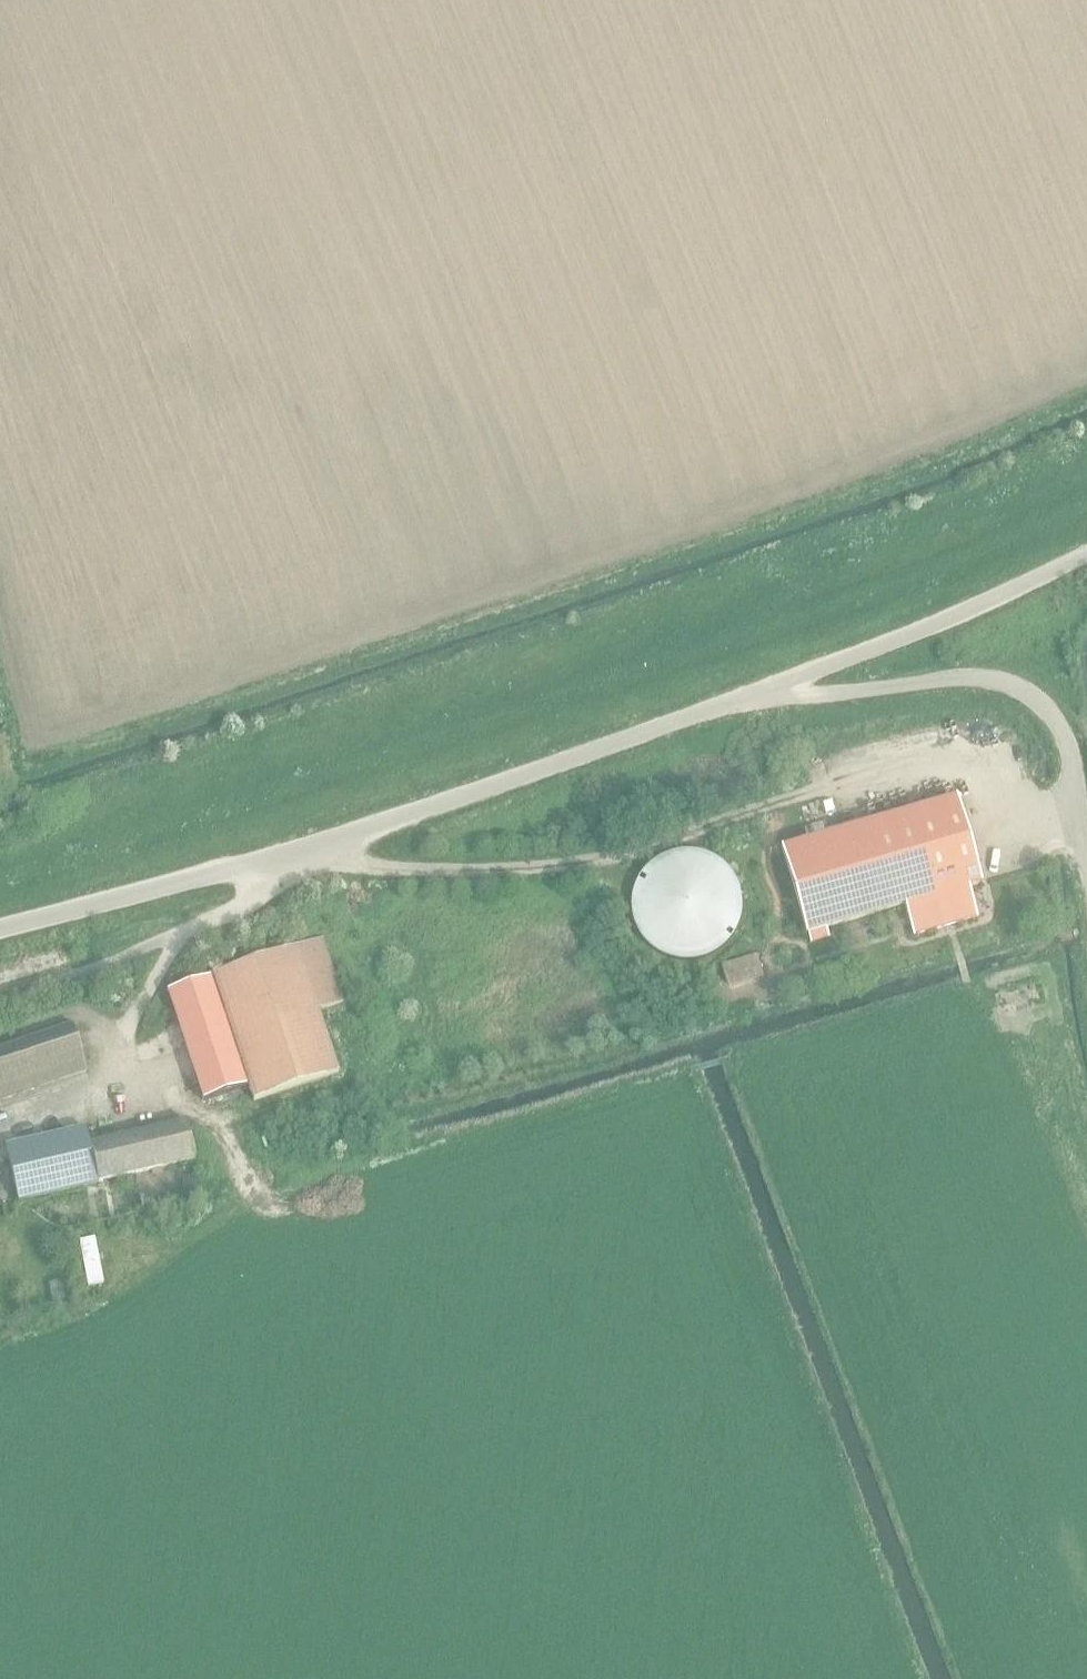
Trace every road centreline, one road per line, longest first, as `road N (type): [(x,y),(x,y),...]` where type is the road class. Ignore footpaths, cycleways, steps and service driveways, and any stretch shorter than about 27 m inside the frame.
road 1 (unclassified): [(0,928),(296,848),(753,692)]
road 2 (track): [(296,848),(400,867),(529,864),(629,847),(834,782)]
road 3 (unclassified): [(1086,860),(1068,746),(1042,704),(1006,682),(753,692)]
road 4 (unclassified): [(753,692),(1086,554)]

